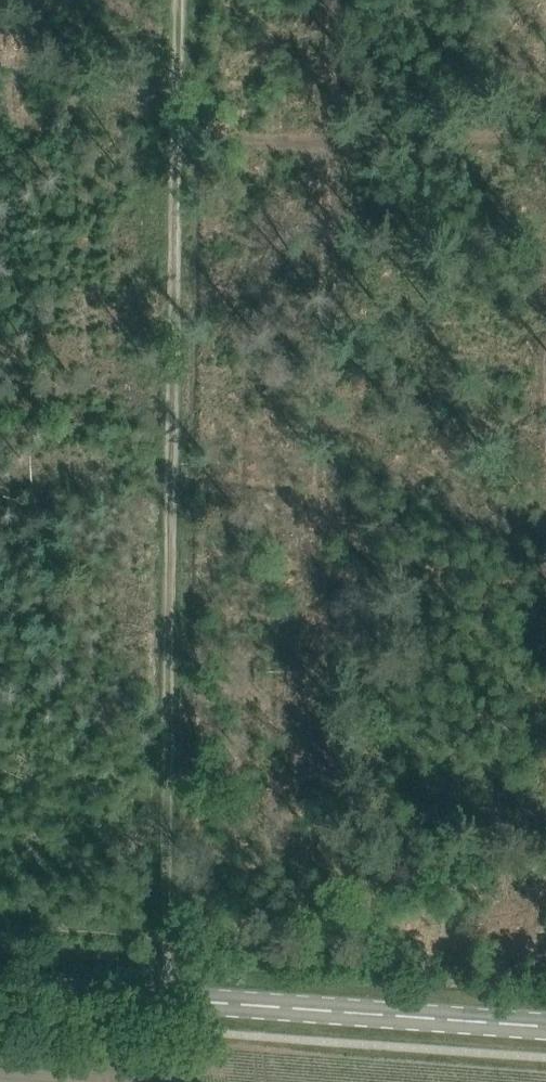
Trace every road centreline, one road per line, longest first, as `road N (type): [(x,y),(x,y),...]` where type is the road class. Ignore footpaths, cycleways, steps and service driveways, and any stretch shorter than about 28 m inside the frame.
road 1 (track): [(165,1002),(177,691),(171,111)]
road 2 (secondary): [(0,988),(545,1027)]

